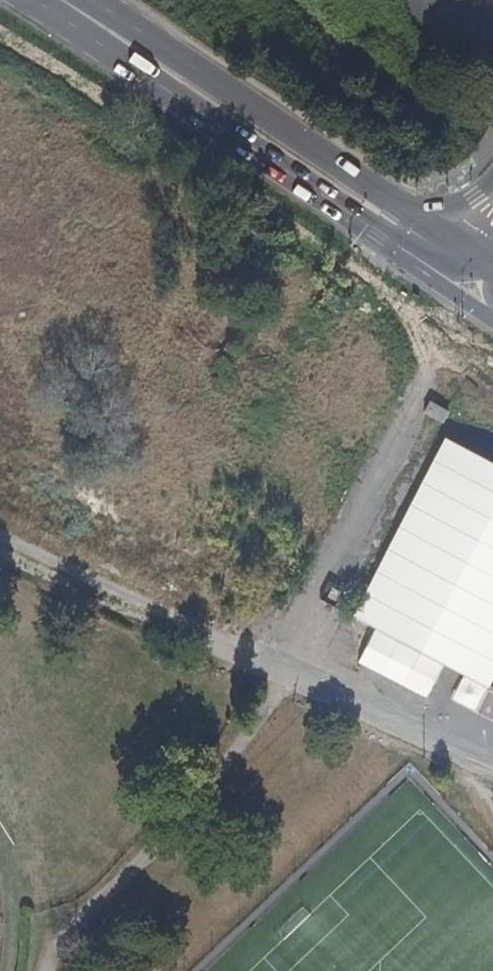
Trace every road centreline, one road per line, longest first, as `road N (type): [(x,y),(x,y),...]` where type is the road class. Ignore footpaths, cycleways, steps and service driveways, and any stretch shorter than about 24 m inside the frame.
road 1 (primary): [(69,3),(201,128),(424,273)]
road 2 (track): [(39,969),(226,765),(288,678)]
road 3 (primary): [(386,197),(225,90),(69,3)]
road 4 (track): [(0,538),(288,678)]
road 5 (primary): [(486,264),(386,197)]

